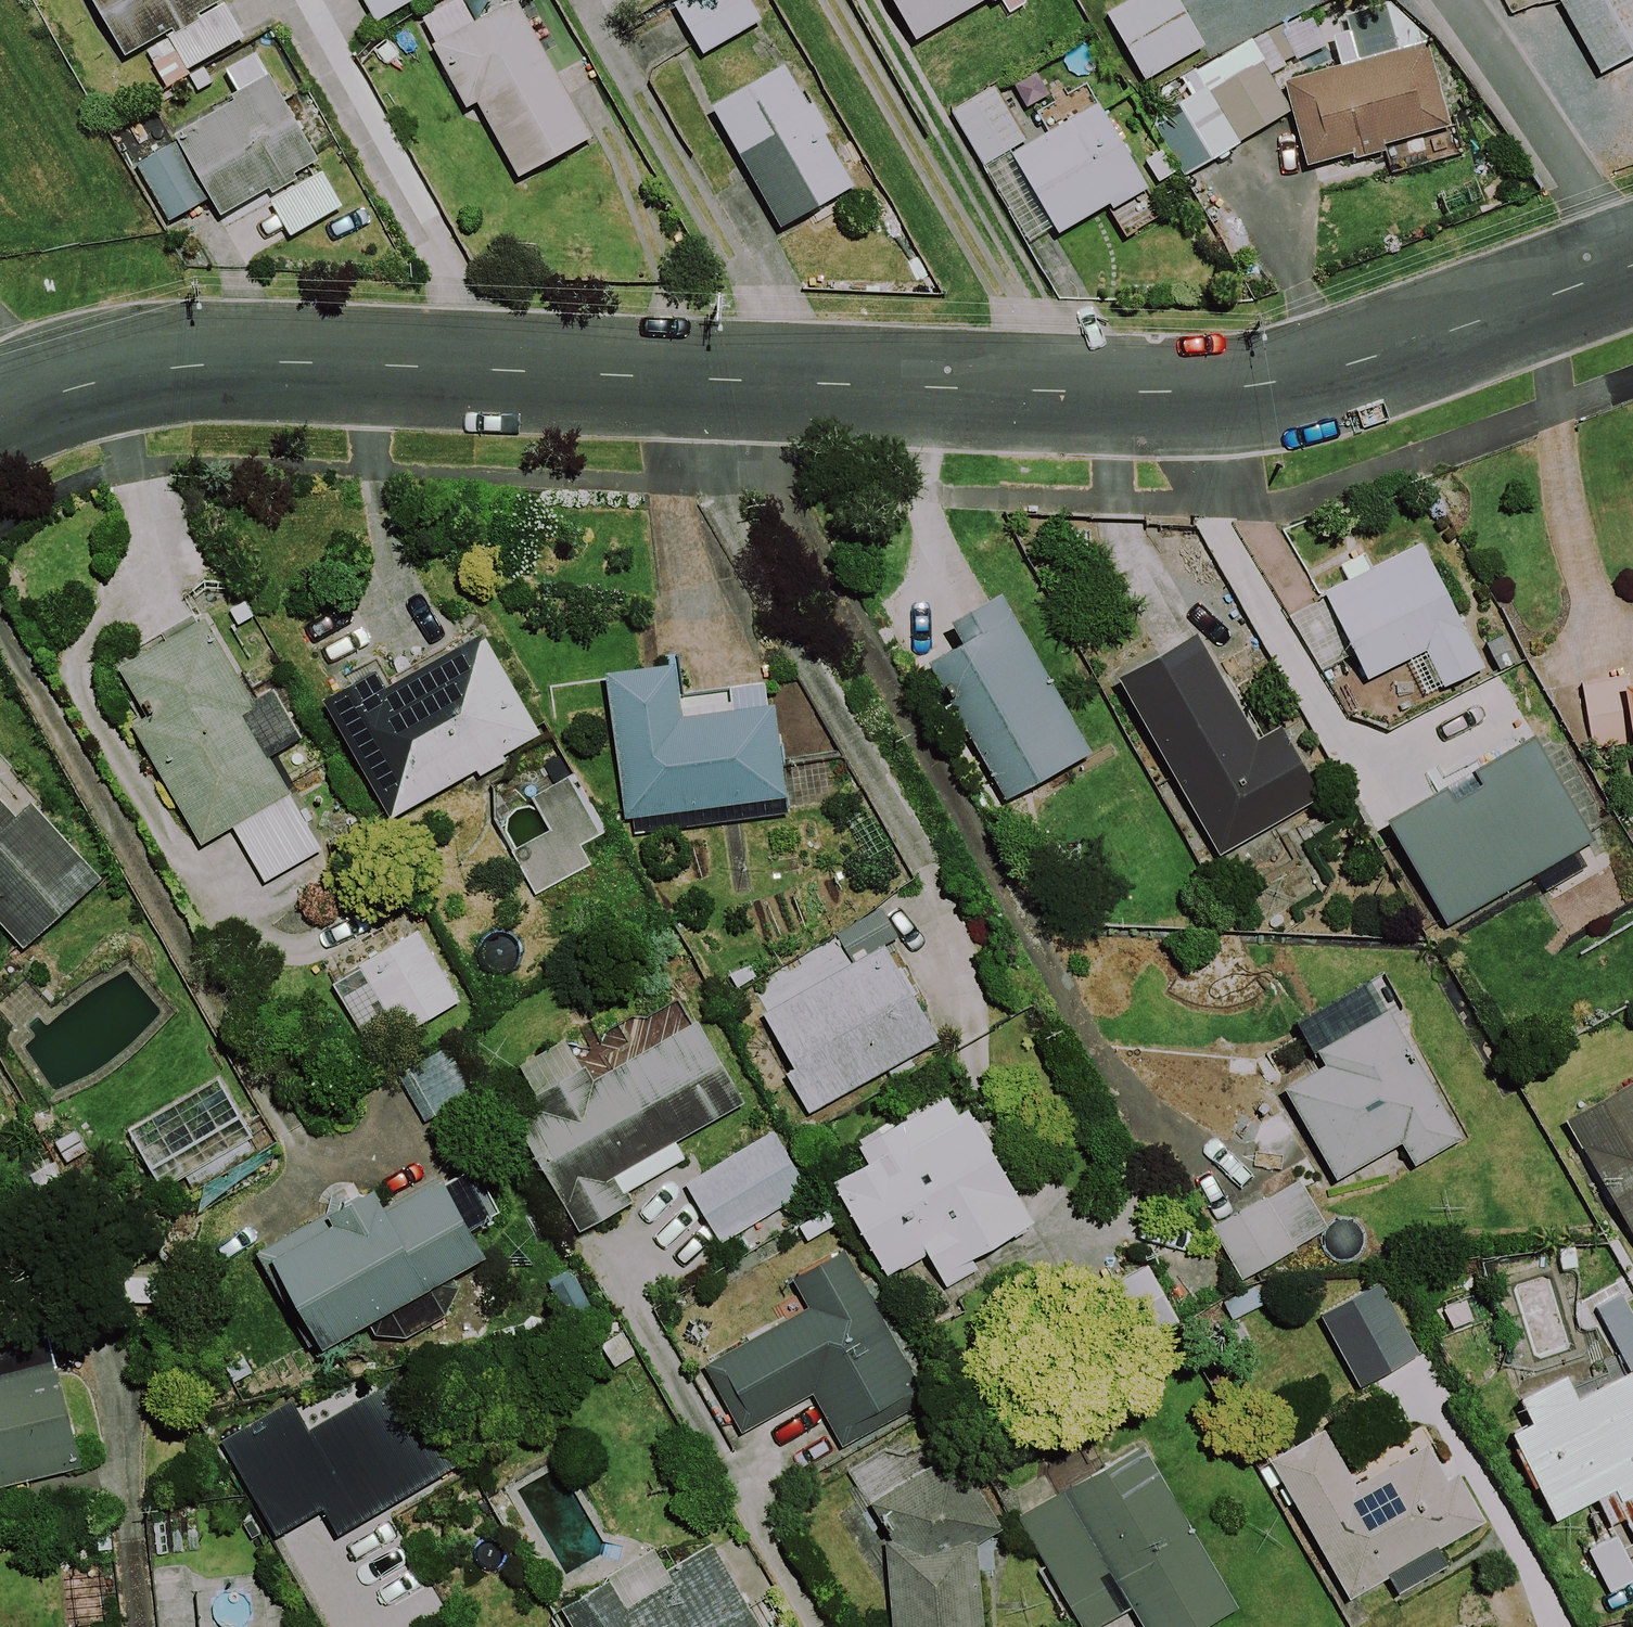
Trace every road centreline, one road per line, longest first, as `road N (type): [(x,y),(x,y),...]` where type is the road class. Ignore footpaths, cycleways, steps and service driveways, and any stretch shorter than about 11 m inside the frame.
road 1 (residential): [(0,414),(79,383),(210,360),(1002,394),(1232,393),(1379,358),(1632,265)]

